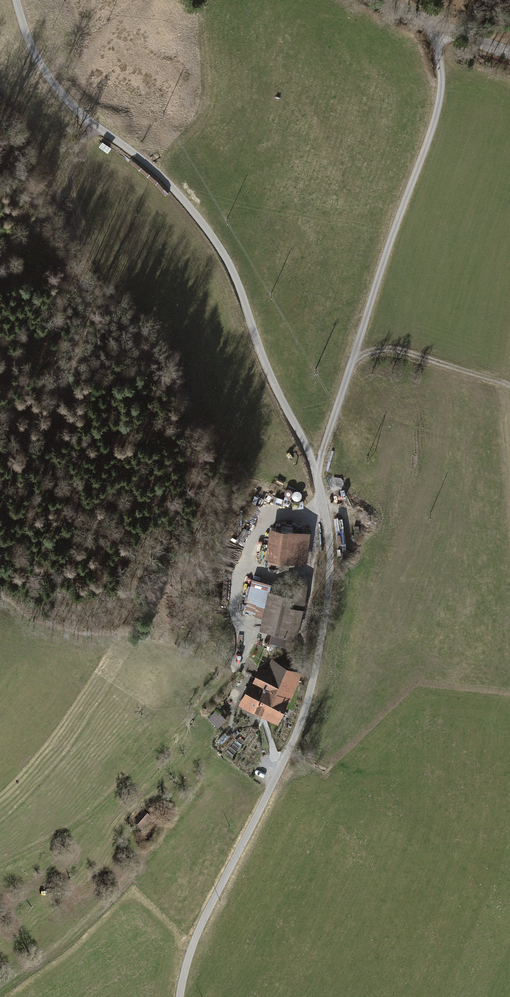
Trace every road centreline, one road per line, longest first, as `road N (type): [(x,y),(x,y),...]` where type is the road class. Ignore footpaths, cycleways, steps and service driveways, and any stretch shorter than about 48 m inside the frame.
road 1 (unclassified): [(17,0),(47,74),(190,209),(231,272),(317,474),(330,530),(333,588),(312,710),(198,935),(181,996)]
road 2 (track): [(435,28),(435,121),(317,474)]
road 3 (tertiary): [(380,0),(435,28),(509,49)]

